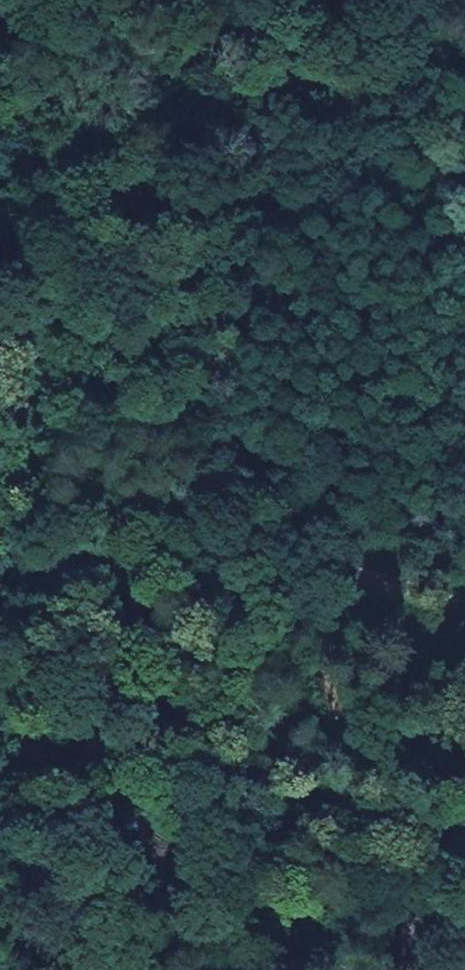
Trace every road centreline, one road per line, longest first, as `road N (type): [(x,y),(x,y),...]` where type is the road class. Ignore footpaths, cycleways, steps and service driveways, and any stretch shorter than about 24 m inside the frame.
road 1 (track): [(249,0),(239,30),(233,491)]
road 2 (track): [(0,402),(233,491),(420,612)]
road 3 (track): [(427,969),(347,667),(420,612)]

